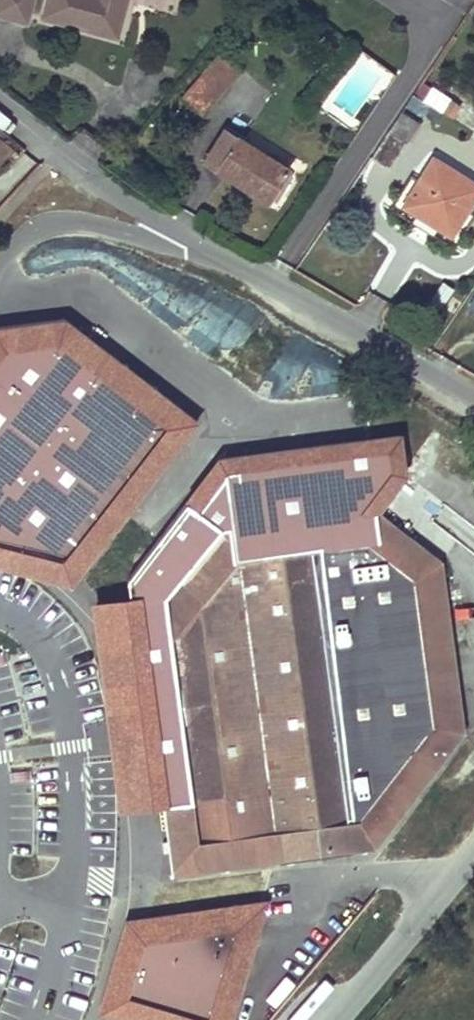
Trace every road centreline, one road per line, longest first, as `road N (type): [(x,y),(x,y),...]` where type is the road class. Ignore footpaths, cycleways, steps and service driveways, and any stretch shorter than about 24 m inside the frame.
road 1 (residential): [(0,110),(189,236),(473,398)]
road 2 (residential): [(332,1019),(473,847)]

